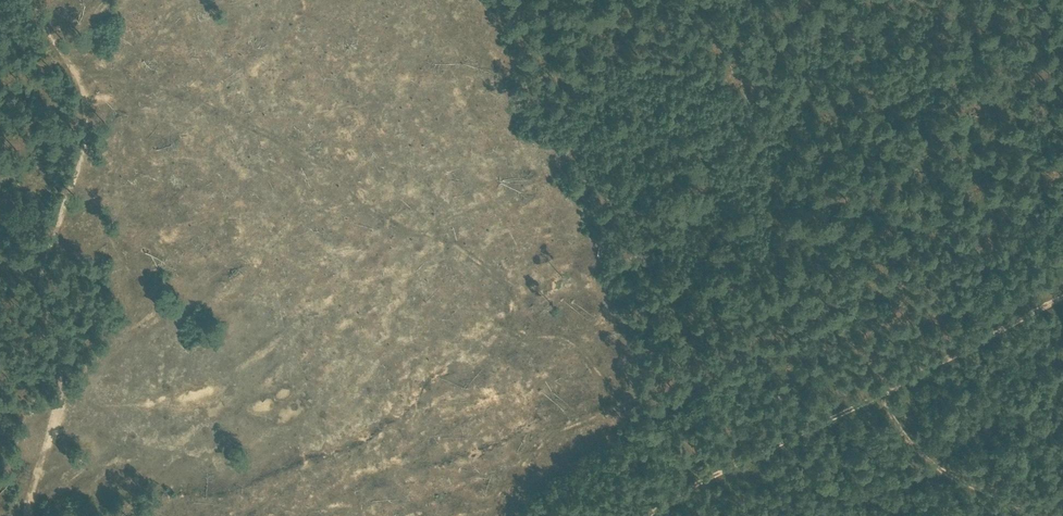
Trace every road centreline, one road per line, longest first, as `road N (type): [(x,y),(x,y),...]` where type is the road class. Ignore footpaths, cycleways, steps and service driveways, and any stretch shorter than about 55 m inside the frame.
road 1 (track): [(651,515),(685,490),(1062,299)]
road 2 (track): [(879,396),(919,454),(963,486),(1027,515)]

